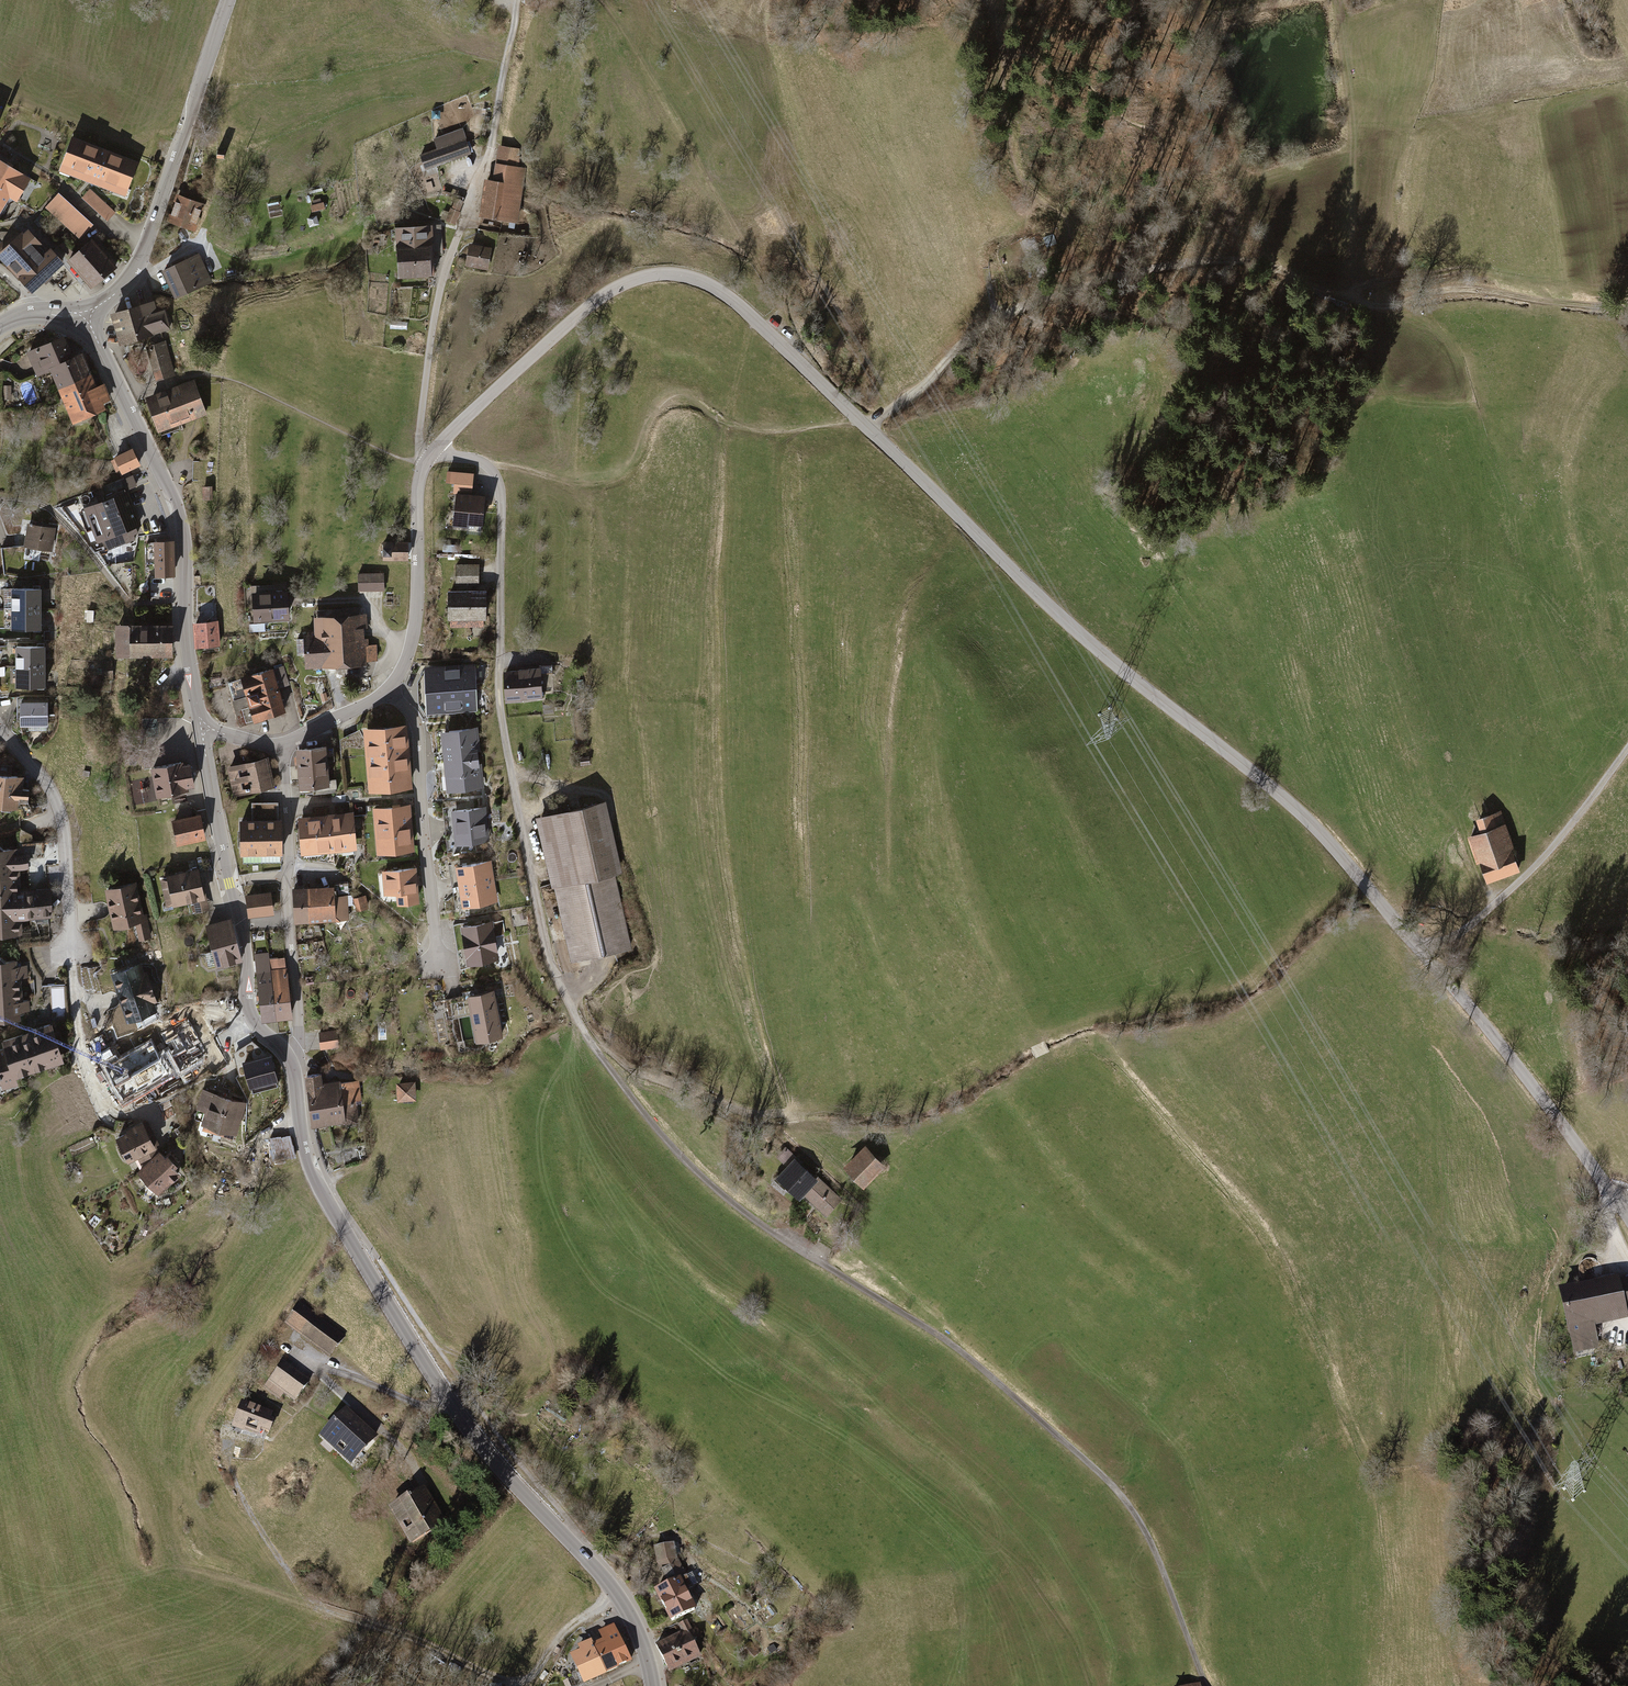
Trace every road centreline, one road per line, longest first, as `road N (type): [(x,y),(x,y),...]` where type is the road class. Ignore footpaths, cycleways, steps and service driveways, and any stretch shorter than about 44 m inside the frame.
road 1 (track): [(492,468),(502,499),(499,695),(547,952),(579,1026),(655,1130),(741,1214),(939,1337),(1110,1482),(1146,1532),(1207,1685)]
road 2 (tertiary): [(1429,959),(1307,818),(1068,624),(802,364),(706,283),(660,274),(607,292),(427,460)]
road 3 (tertiary): [(291,1063),(311,1167),(366,1267),(487,1452),(617,1596),(641,1639),(652,1685)]
road 4 (track): [(726,424),(710,582),(720,856),(732,969),(780,1112)]
road 5 (residential): [(427,460),(419,433),(445,275),(491,156),(521,0)]
road 6 (tertiary): [(85,314),(180,518),(201,727)]
road 7 (track): [(802,364),(668,104),(590,0)]
road 8 (track): [(1271,265),(1369,306),(1463,290),(1627,304)]
road 9 (tertiary): [(230,0),(138,264),(123,287),(85,314)]
road 10 (tertiary): [(1627,1218),(1429,959)]
road 11 (unclassified): [(1429,959),(1537,864),(1627,747)]
road 12 (residential): [(440,966),(419,733),(388,689)]
road 13 (track): [(1022,306),(1173,263),(1222,258),(1271,265)]
road 14 (residential): [(0,729),(59,806),(70,948)]
road 15 (tertiary): [(427,460),(412,637),(388,689)]
road 16 (track): [(520,1683),(317,1608),(309,1597)]
road 17 (tertiary): [(232,881),(250,1012),(291,1063)]
road 18 (residential): [(291,1063),(299,1026),(288,875)]
road 19 (track): [(865,426),(917,392),(995,320)]
road 20 (track): [(446,1396),(424,1407),(298,1359)]
road 21 (tertiary): [(201,727),(232,881)]
road 22 (track): [(617,1596),(576,1622),(520,1683)]
road 23 (residential): [(288,875),(280,744)]
road 24 (tertiary): [(388,689),(280,744)]

